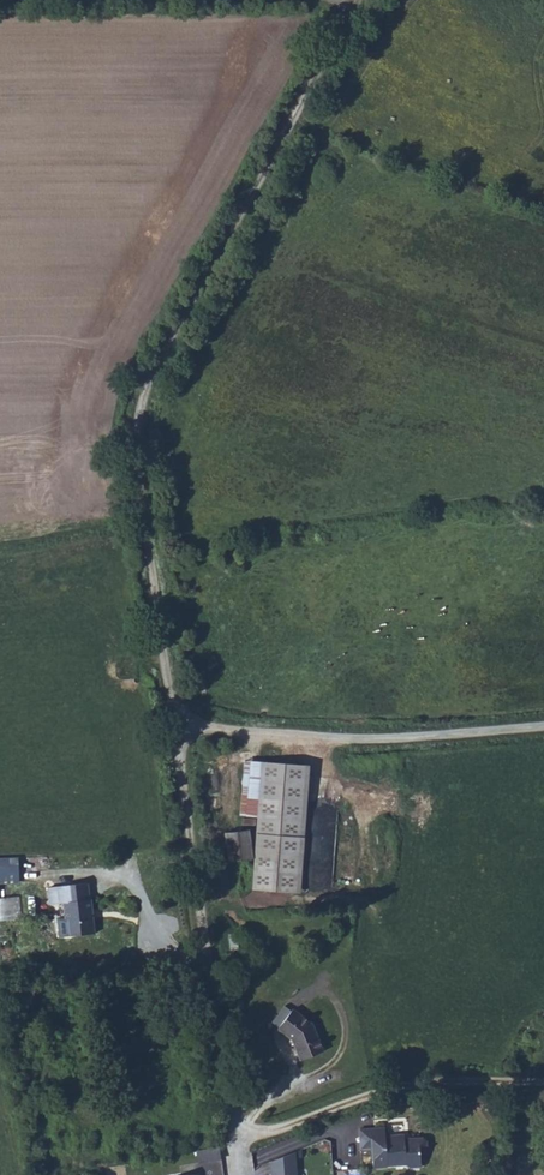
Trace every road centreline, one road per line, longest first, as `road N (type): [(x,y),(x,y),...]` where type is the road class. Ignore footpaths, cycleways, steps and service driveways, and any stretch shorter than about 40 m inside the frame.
road 1 (track): [(177,731),(145,455),(167,359),(360,0)]
road 2 (residential): [(241,1174),(198,823),(177,731)]
road 3 (track): [(543,729),(315,740),(177,731)]
road 4 (track): [(358,5),(0,2)]

